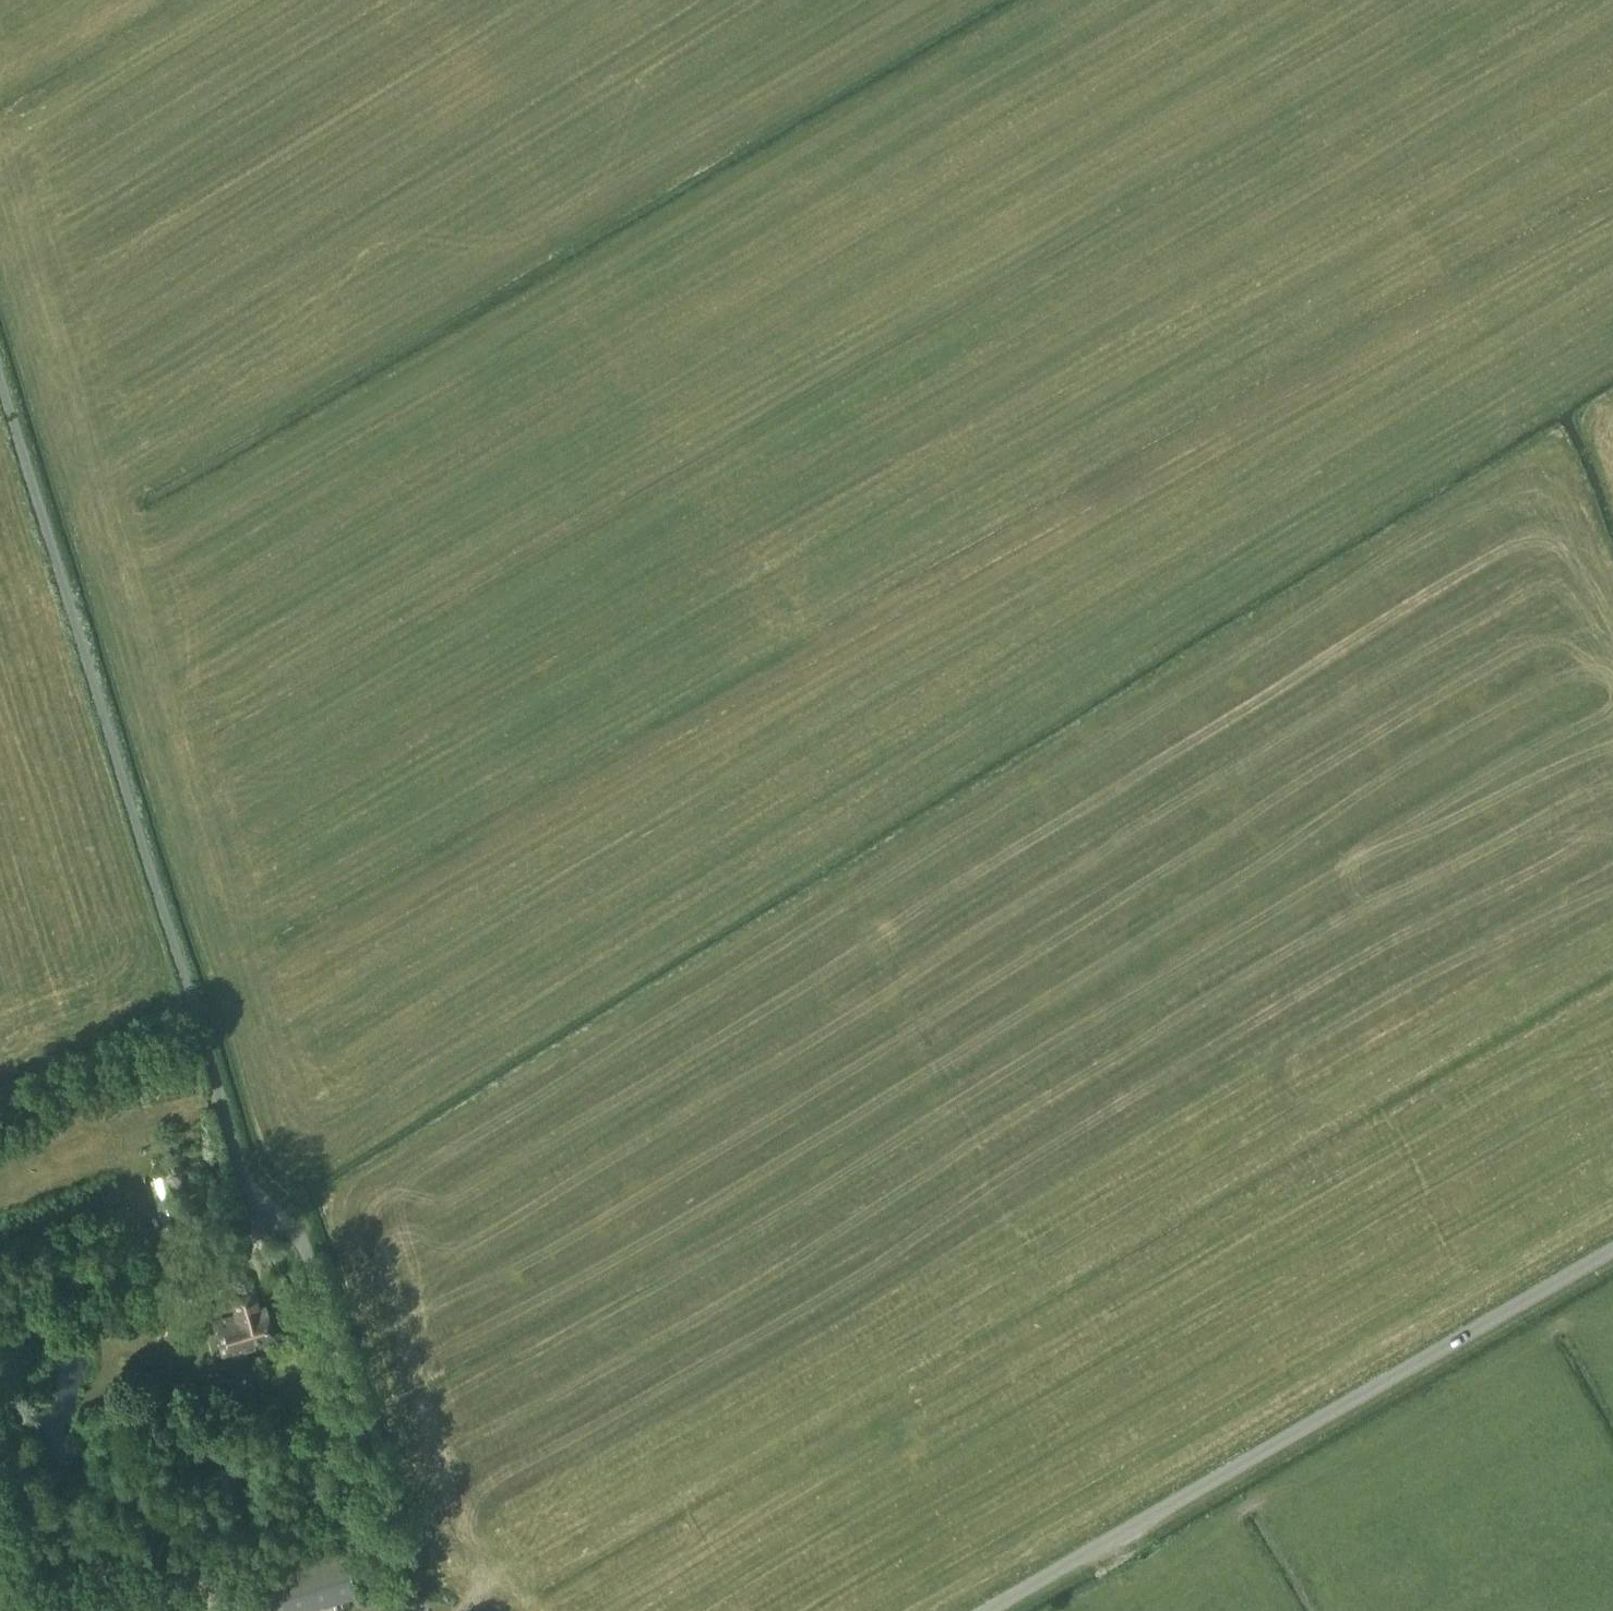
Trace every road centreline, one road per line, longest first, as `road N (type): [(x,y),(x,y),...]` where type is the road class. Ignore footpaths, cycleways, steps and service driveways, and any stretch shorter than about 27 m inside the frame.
road 1 (unclassified): [(0,378),(244,1178),(304,1245),(418,1610)]
road 2 (unclassified): [(984,1610),(1612,1248)]

